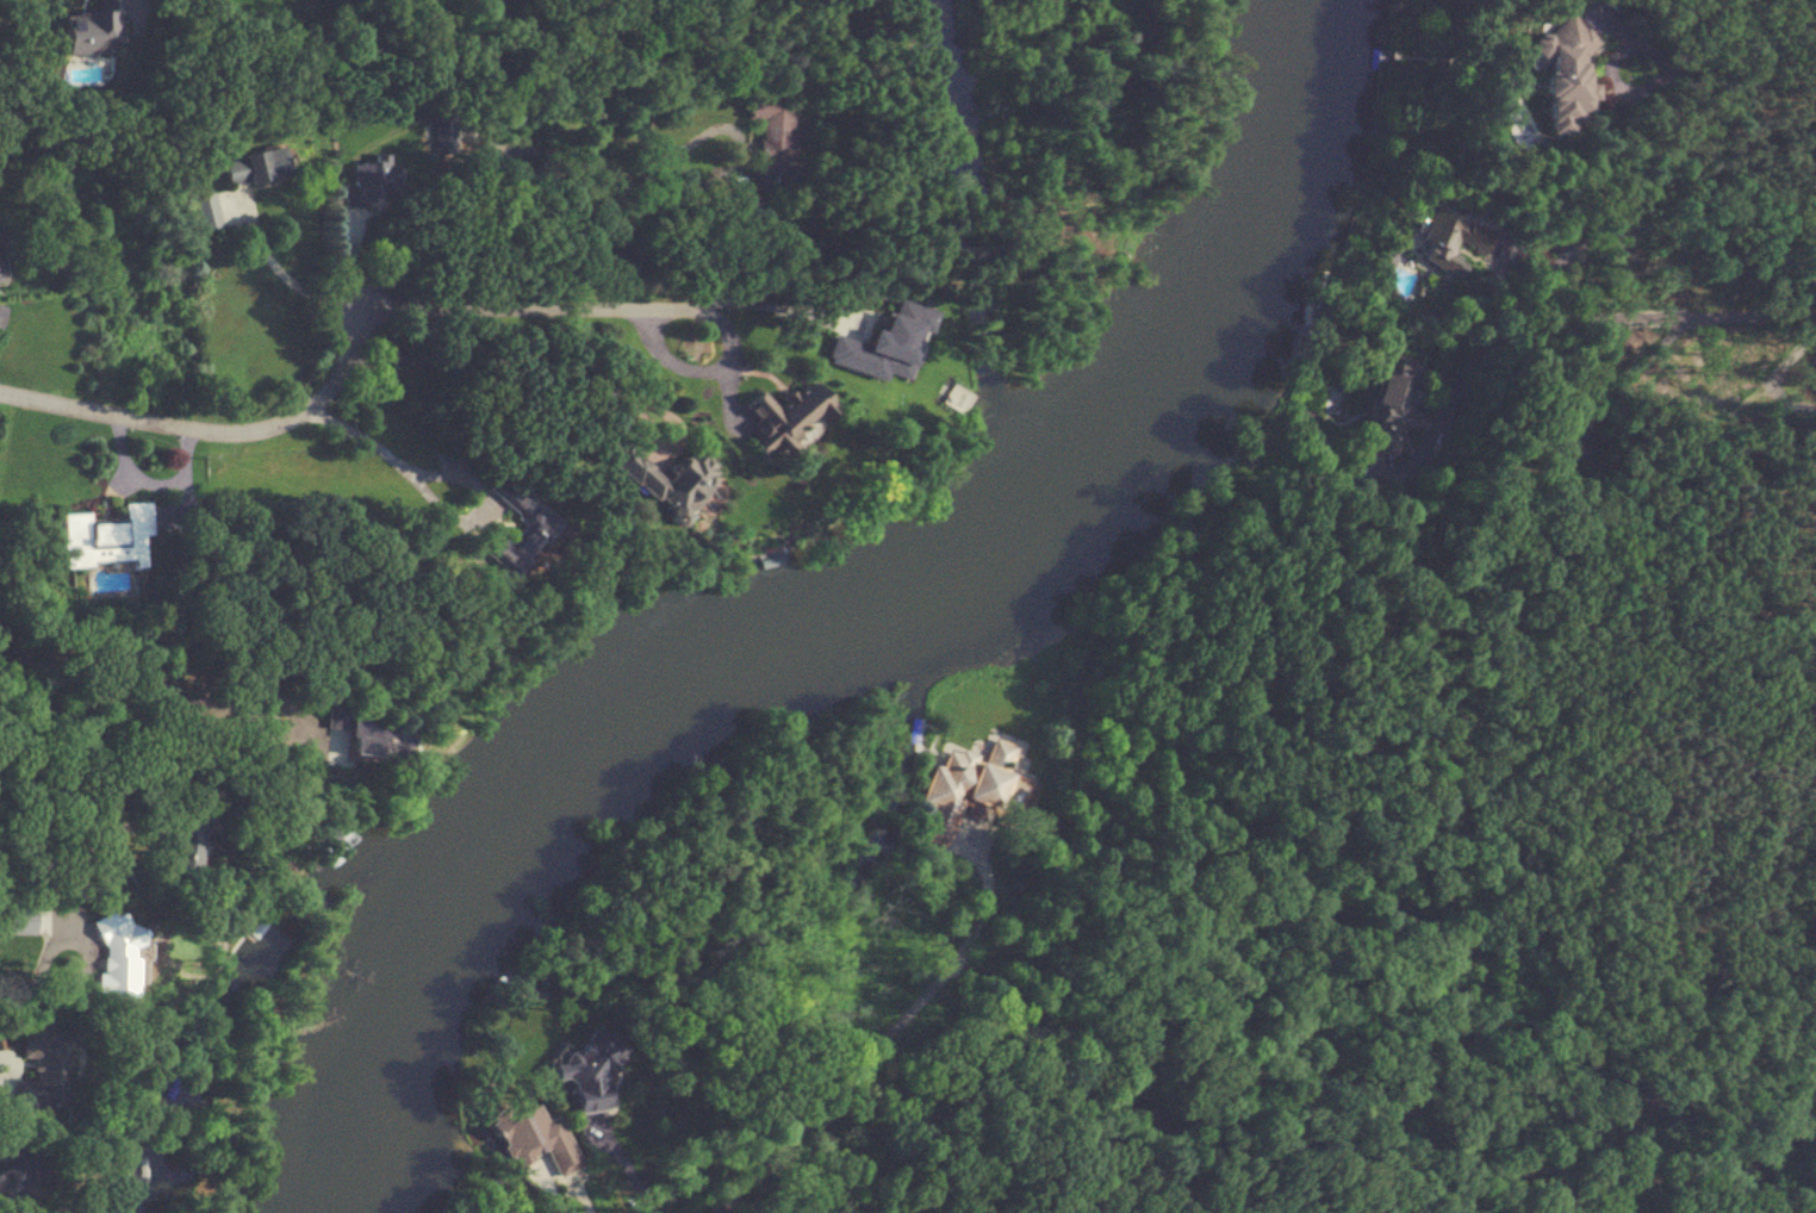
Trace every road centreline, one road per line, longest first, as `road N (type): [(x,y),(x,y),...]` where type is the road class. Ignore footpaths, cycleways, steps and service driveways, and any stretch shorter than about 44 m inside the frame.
road 1 (residential): [(0,392),(230,433),(261,428),(300,415),(337,375),(355,293)]
road 2 (residential): [(710,1212),(1001,916)]

